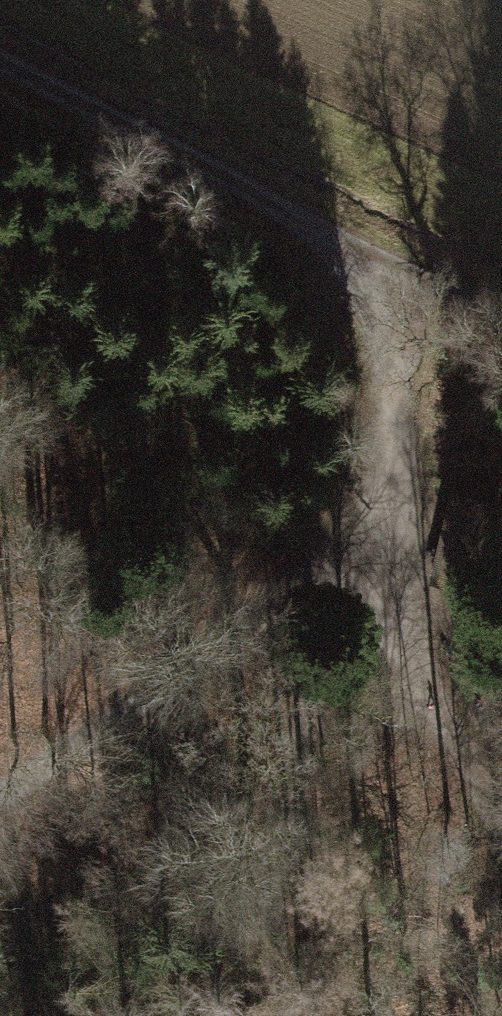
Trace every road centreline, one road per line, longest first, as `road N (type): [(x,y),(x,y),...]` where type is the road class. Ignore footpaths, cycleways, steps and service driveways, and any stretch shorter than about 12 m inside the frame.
road 1 (track): [(393,273),(393,424),(296,756),(275,864),(274,928),(291,1015)]
road 2 (track): [(0,58),(393,273),(501,317)]
road 3 (track): [(370,521),(187,668),(0,799)]
road 4 (track): [(370,521),(501,828)]

